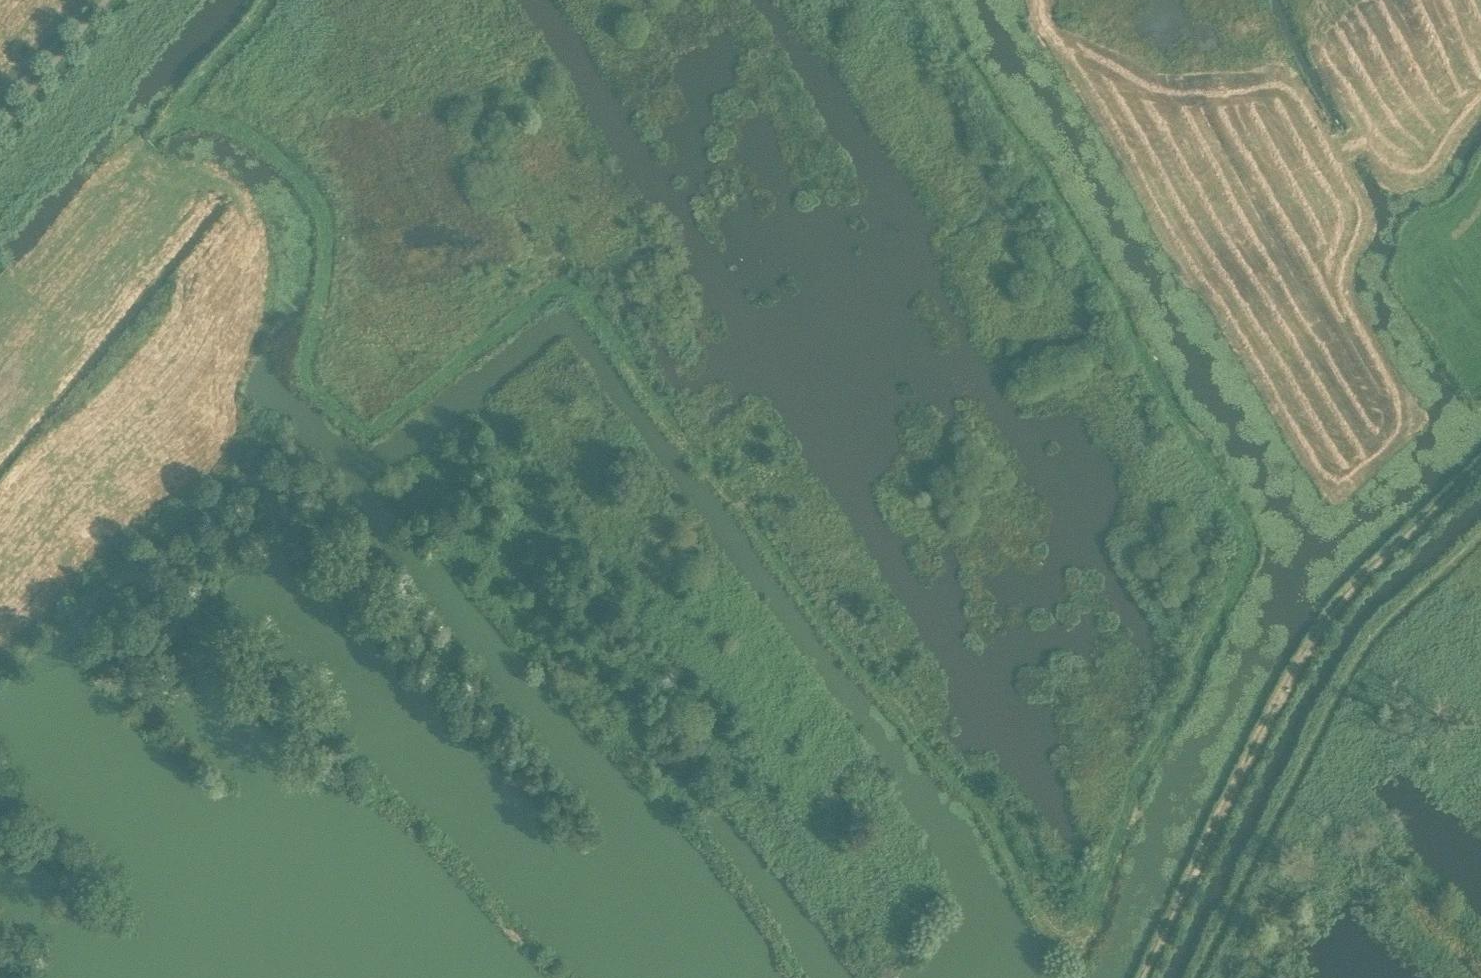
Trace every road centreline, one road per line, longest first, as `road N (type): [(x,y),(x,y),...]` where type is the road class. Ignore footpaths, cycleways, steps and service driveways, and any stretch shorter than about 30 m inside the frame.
road 1 (track): [(1480,534),(1375,640),(1343,687),(1197,977)]

